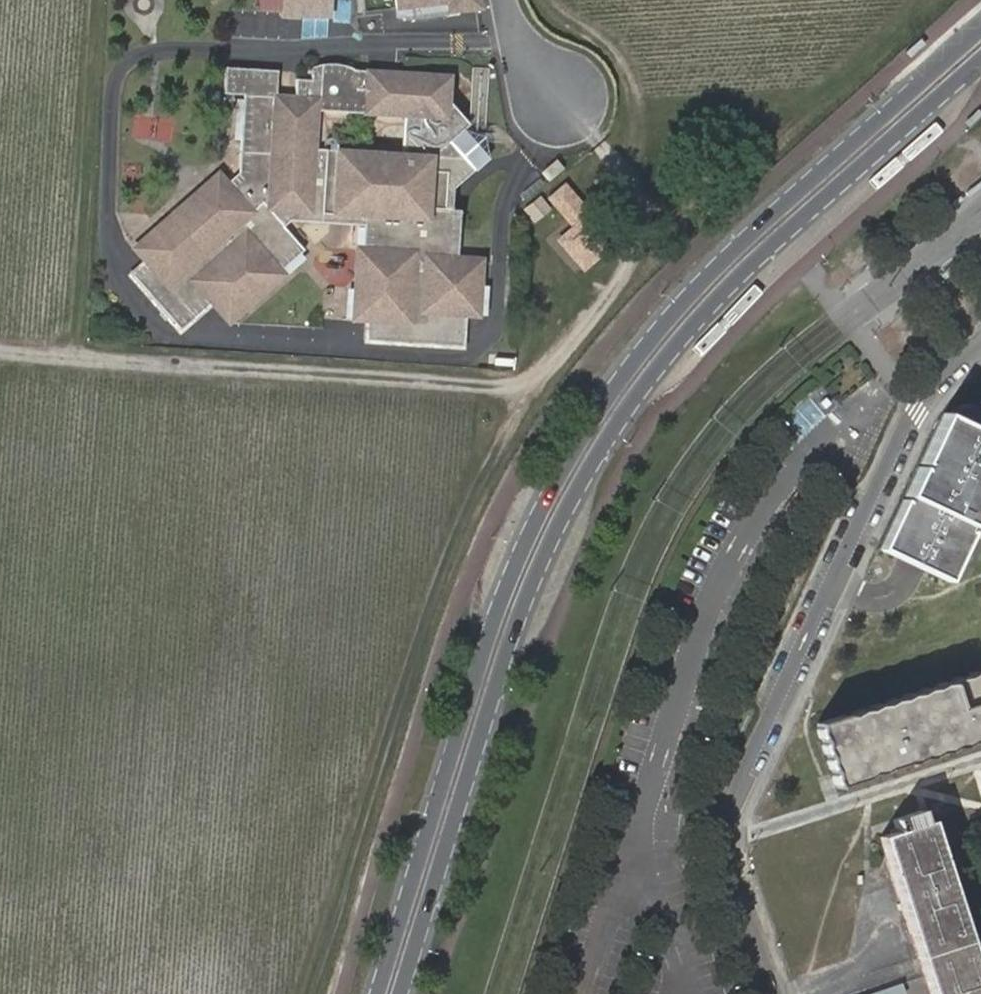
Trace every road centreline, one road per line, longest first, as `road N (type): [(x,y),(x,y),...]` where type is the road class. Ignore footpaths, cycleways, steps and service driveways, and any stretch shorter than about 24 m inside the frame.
road 1 (secondary): [(980,29),(686,302),(578,445),(504,599),(379,993)]
road 2 (secondary): [(401,993),(523,605),(599,453),(753,260),(980,61)]
road 3 (track): [(0,349),(531,388),(608,289),(629,246),(636,198),(598,142)]
road 4 (residential): [(772,993),(728,862),(733,804),(917,409),(980,342)]
road 5 (track): [(531,388),(449,550),(309,993)]

